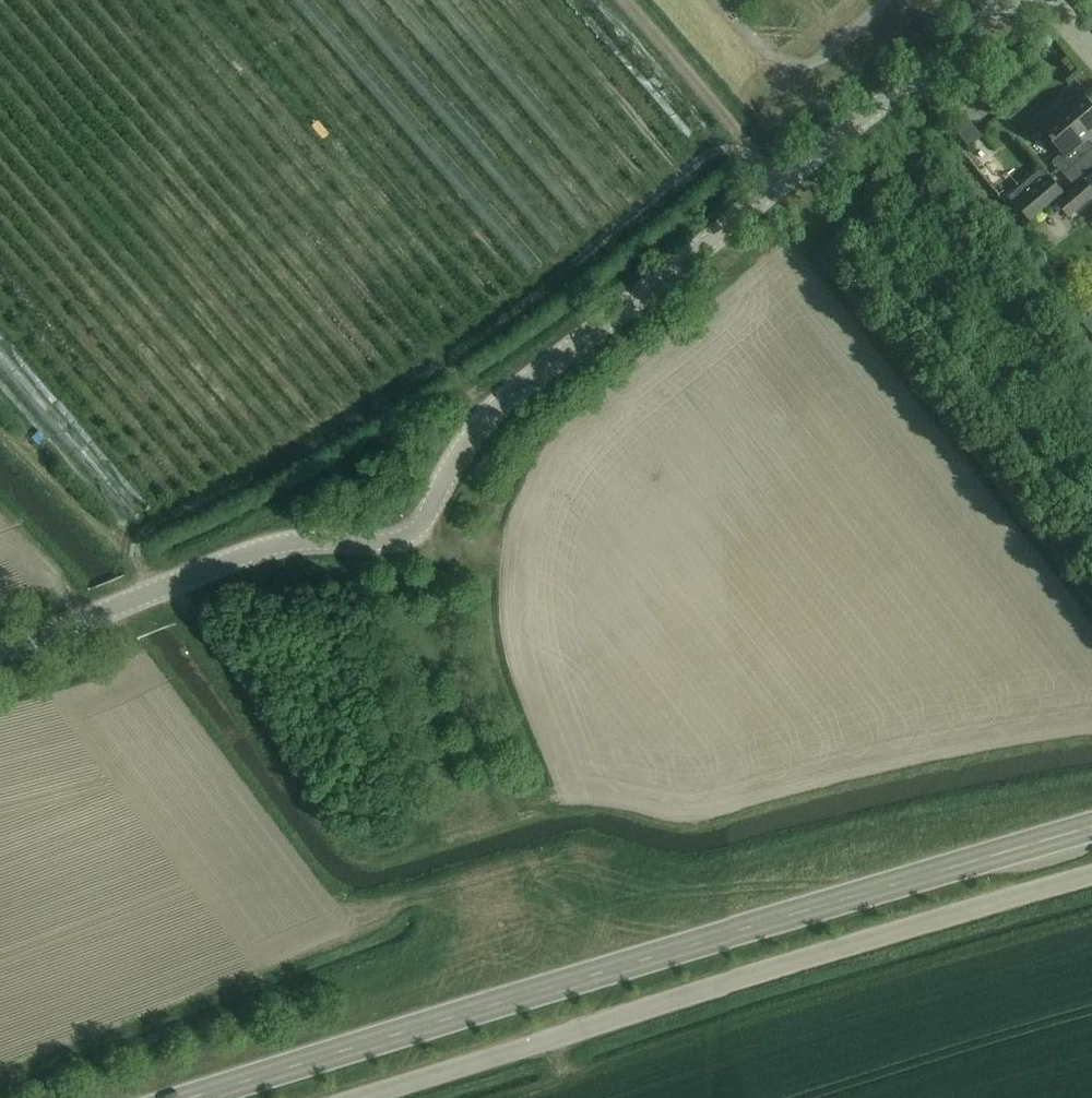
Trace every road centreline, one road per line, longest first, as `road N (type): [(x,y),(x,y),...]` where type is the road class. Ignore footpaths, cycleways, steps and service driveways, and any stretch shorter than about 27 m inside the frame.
road 1 (unclassified): [(0,650),(255,550),(410,533),(490,412),(806,165)]
road 2 (secondary): [(206,1097),(969,864)]
road 3 (unclassified): [(359,1097),(1091,874)]
road 4 (track): [(160,588),(0,421)]
road 5 (unclassified): [(943,57),(806,165)]
road 6 (secondary): [(1091,809),(969,864)]
road 7 (secondary): [(969,864),(1044,862),(1091,842)]

